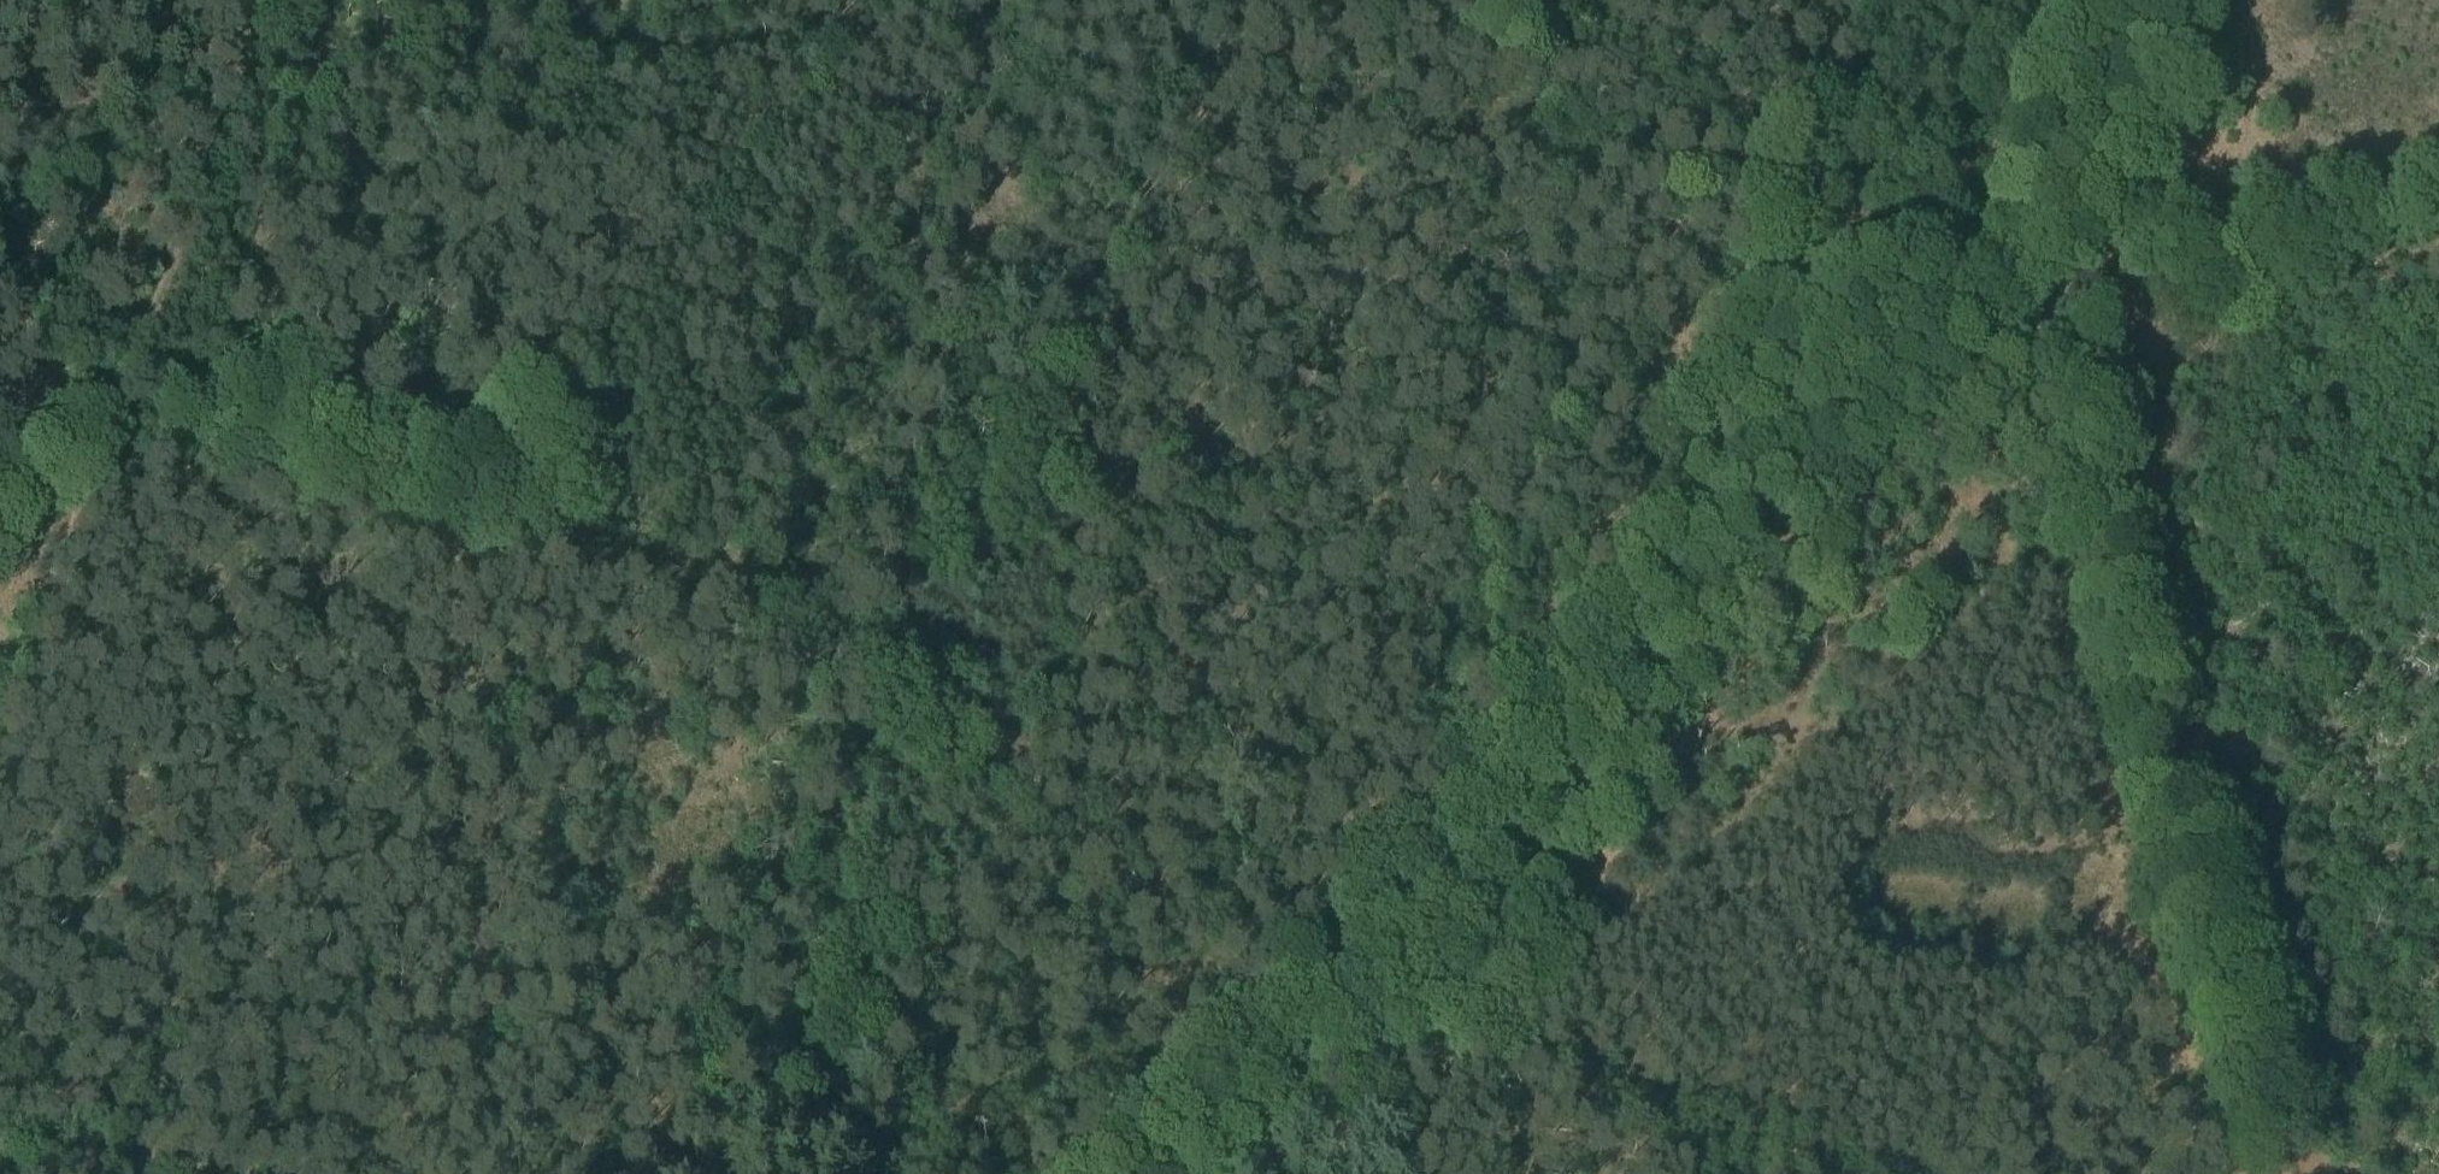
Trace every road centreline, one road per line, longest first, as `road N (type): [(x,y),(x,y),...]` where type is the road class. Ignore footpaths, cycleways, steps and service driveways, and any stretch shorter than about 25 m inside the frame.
road 1 (track): [(2058,277),(1403,914),(1329,1019),(1162,1173)]
road 2 (track): [(2143,0),(2058,277),(2055,328),(2291,1173)]

